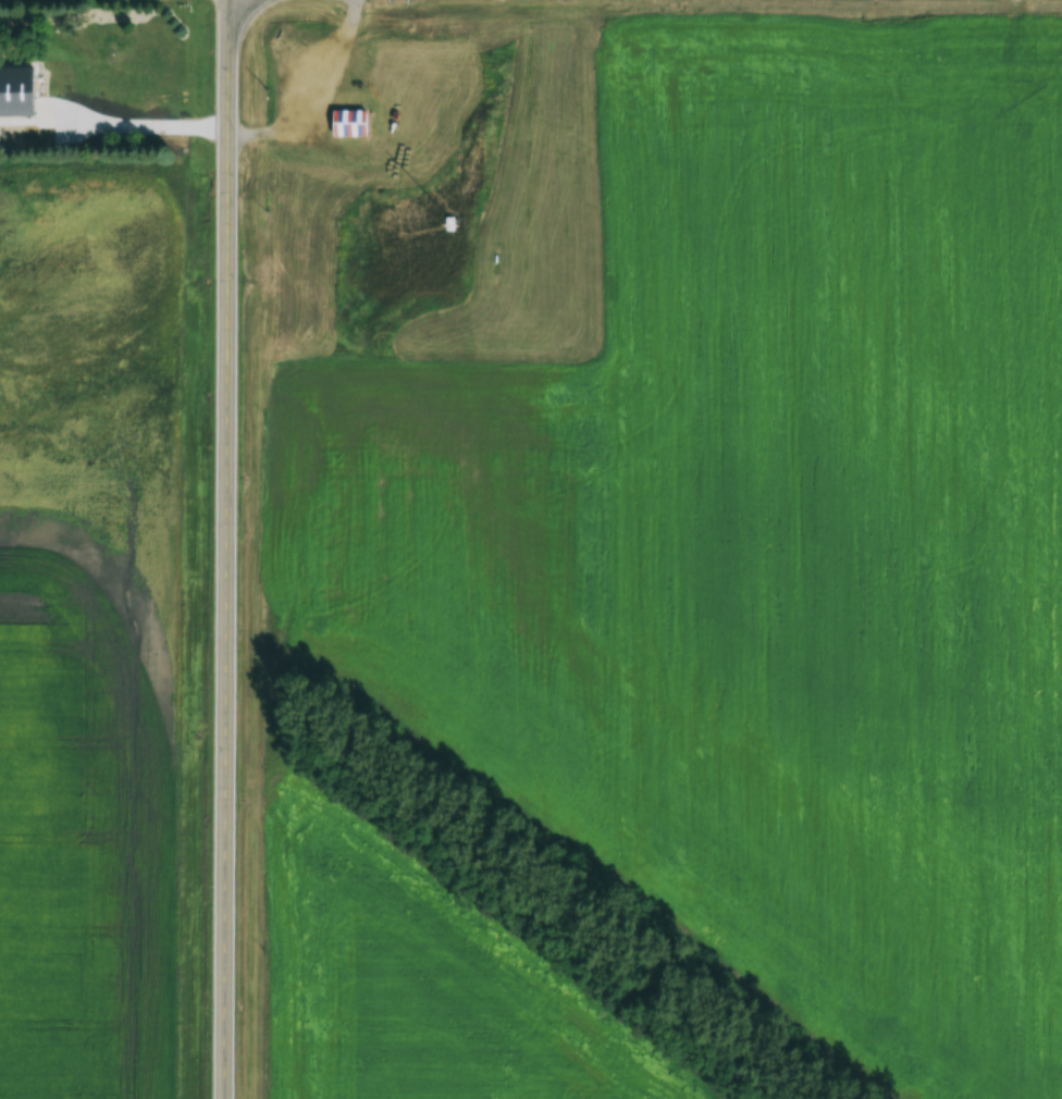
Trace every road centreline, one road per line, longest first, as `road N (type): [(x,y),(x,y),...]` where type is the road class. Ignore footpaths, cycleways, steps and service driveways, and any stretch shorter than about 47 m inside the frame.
road 1 (primary): [(224,1098),(228,0)]

